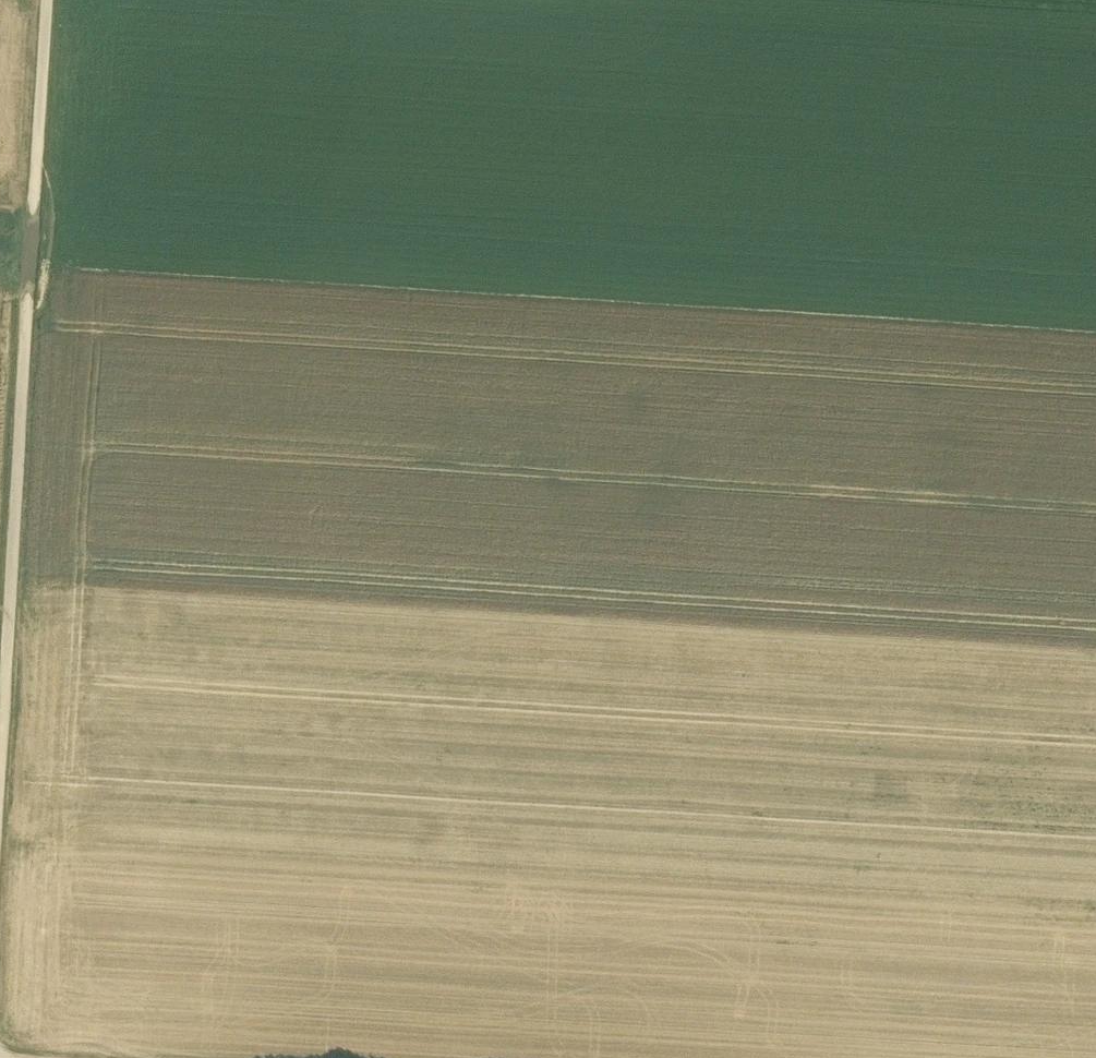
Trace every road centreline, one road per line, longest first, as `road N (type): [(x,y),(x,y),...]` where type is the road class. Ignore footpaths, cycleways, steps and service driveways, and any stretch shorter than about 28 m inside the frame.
road 1 (track): [(48,0),(0,794)]
road 2 (track): [(920,0),(1095,11)]

